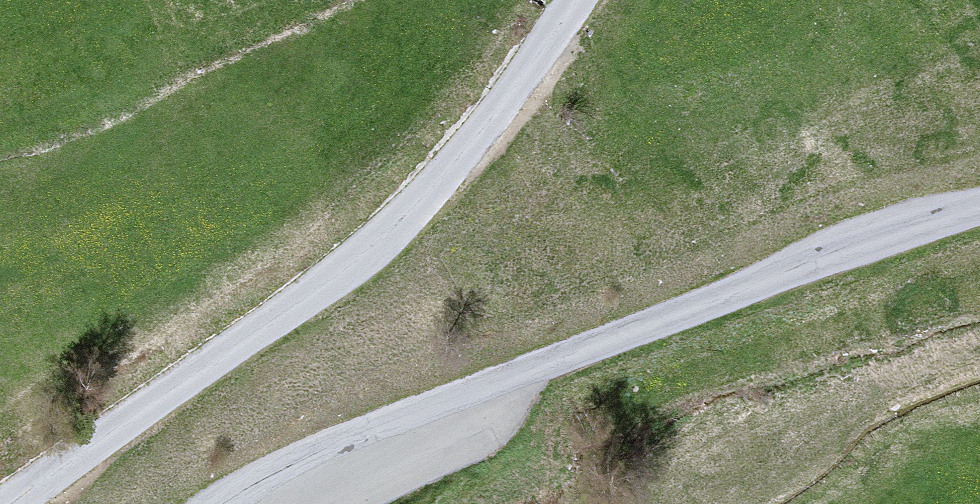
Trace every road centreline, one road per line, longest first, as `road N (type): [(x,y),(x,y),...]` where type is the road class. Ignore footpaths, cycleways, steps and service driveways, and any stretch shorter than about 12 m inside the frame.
road 1 (unclassified): [(4,503),(221,363),(404,214),(518,89),(579,0)]
road 2 (unclassified): [(979,207),(849,246),(440,412),(272,503)]

